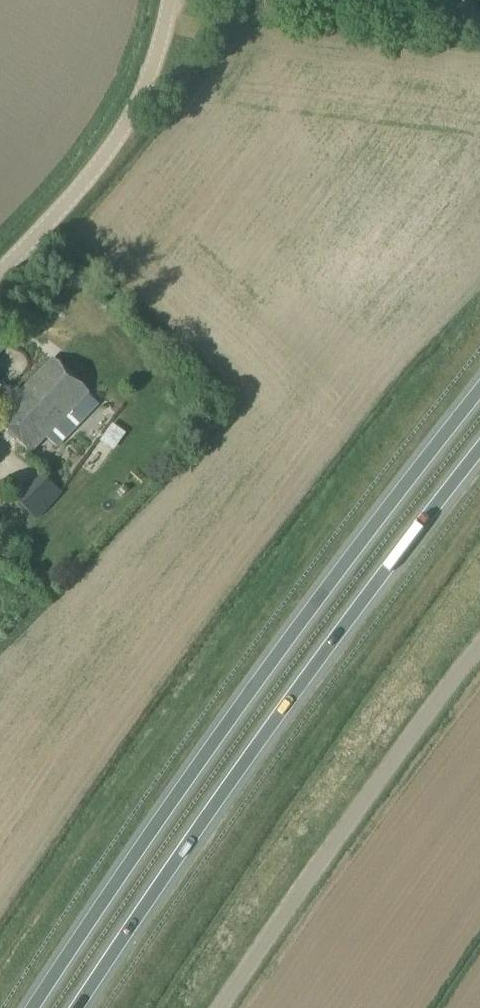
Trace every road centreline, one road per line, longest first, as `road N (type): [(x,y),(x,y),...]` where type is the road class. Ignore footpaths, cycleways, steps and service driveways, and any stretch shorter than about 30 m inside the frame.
road 1 (trunk): [(479,390),(260,680),(28,1007)]
road 2 (trunk): [(82,1007),(348,625),(479,457)]
road 3 (unclassified): [(219,1007),(479,646)]
road 4 (unclassified): [(0,272),(113,146),(140,105),(170,0)]
road 5 (unclassified): [(459,22),(311,0)]

